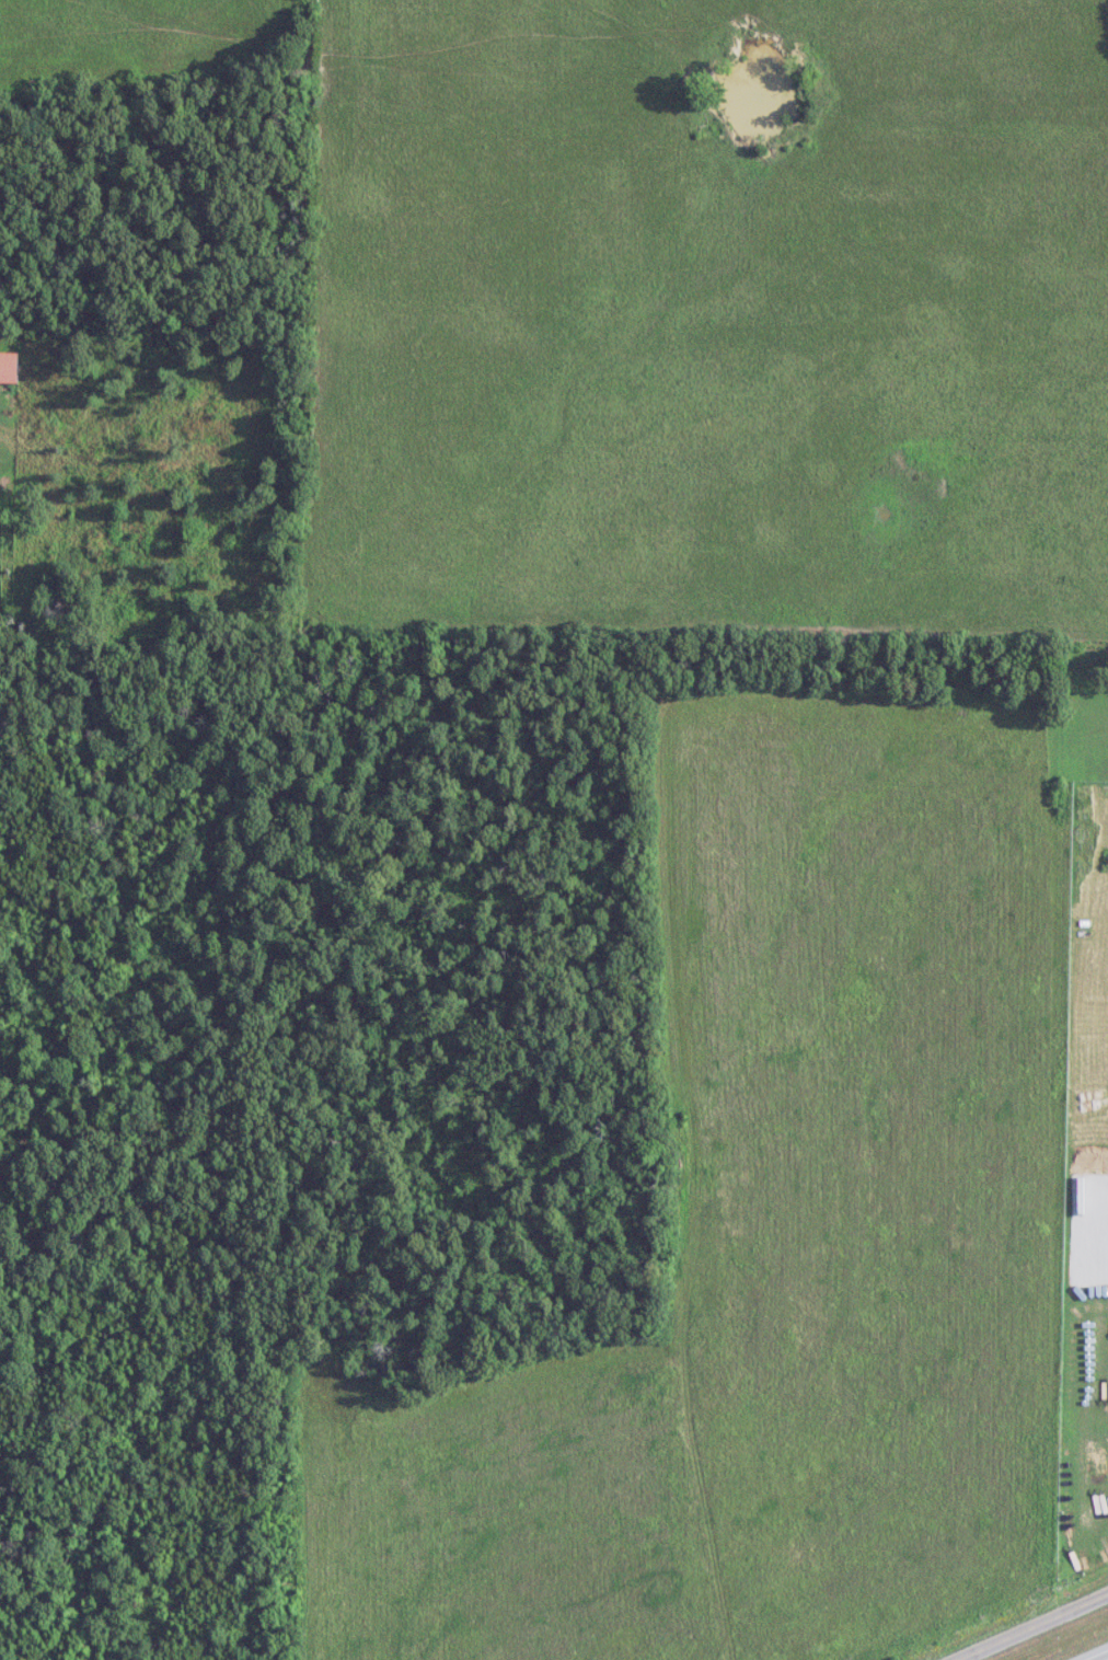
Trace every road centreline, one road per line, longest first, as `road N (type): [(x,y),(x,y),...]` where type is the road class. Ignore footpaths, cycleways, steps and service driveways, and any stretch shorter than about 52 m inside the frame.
road 1 (residential): [(943,1659),(1107,1588)]

